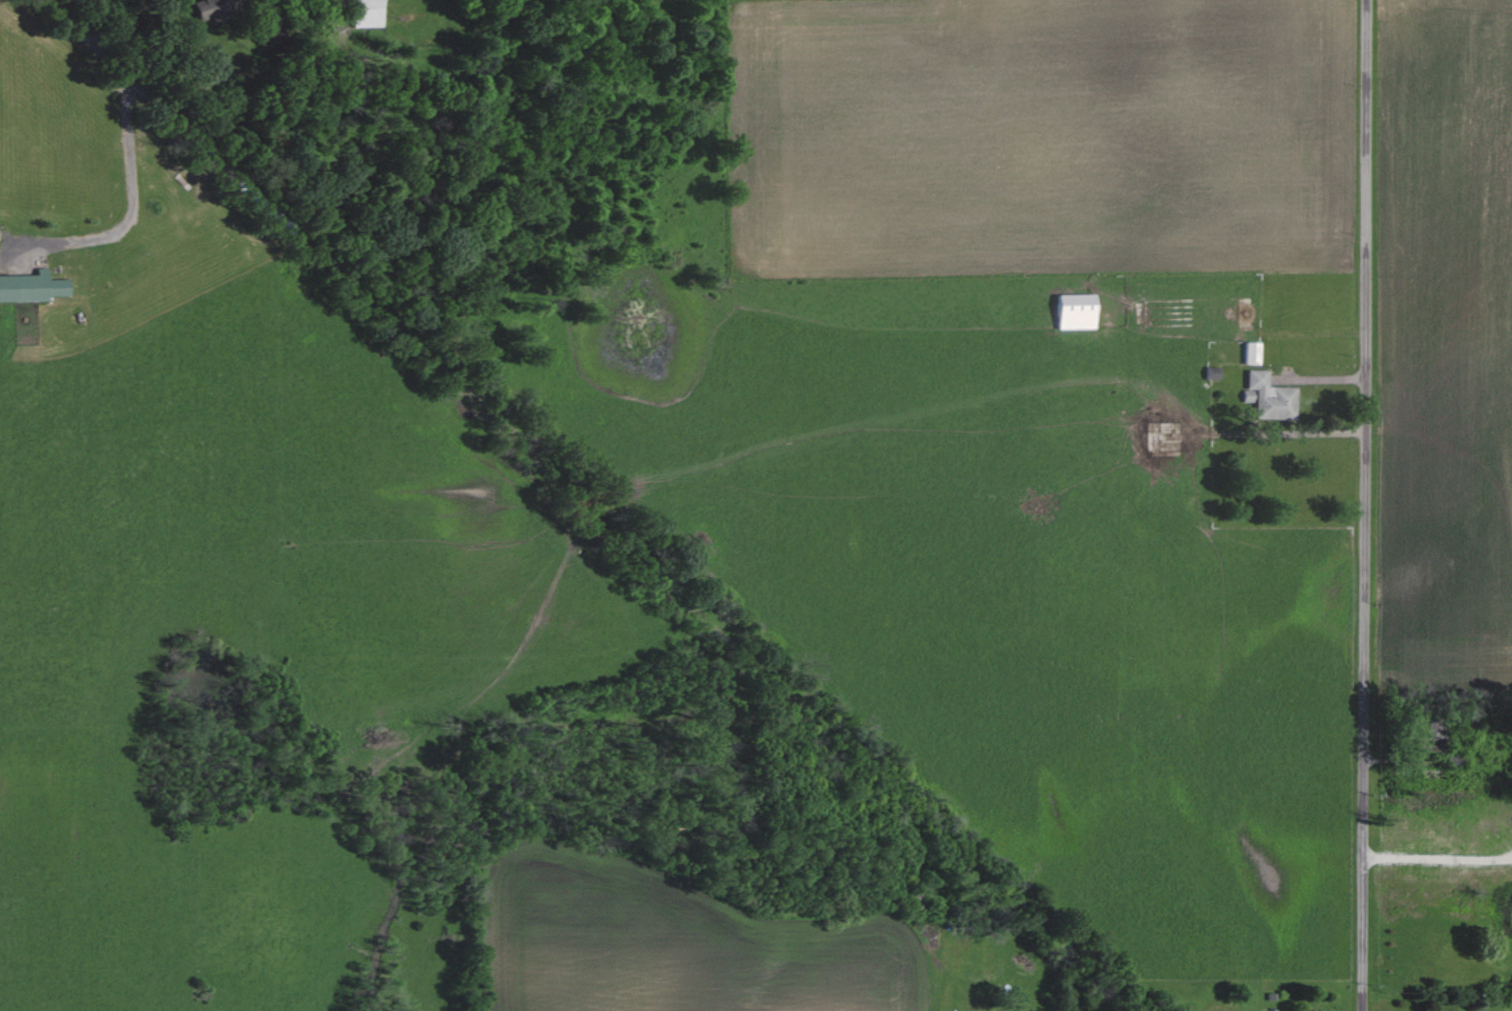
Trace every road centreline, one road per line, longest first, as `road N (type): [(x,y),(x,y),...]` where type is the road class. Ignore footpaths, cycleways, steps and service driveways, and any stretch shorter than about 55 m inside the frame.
road 1 (residential): [(1369,0),(1356,1010)]

